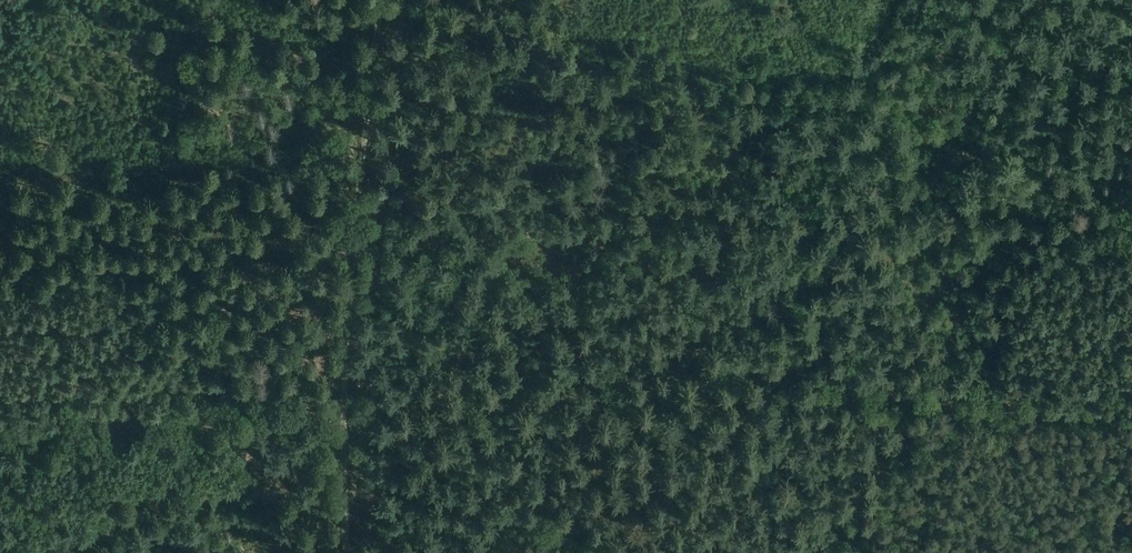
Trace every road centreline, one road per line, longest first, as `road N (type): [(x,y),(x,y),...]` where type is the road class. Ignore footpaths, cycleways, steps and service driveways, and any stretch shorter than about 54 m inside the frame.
road 1 (track): [(0,430),(489,394),(930,397),(1131,412)]
road 2 (track): [(344,552),(344,401),(380,0)]

